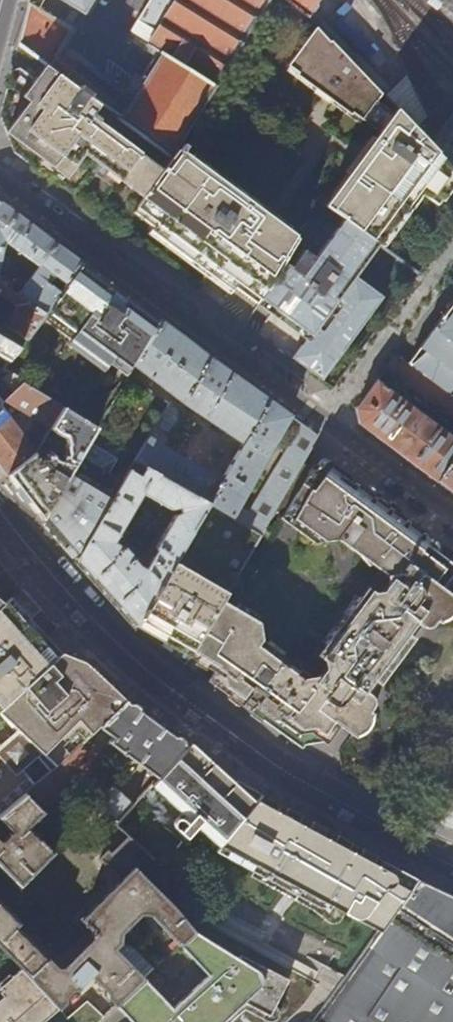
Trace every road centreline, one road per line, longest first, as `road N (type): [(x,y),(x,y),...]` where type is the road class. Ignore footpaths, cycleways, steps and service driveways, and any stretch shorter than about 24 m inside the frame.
road 1 (residential): [(452,867),(265,767),(193,712),(107,643),(0,514)]
road 2 (residential): [(452,515),(0,181)]

